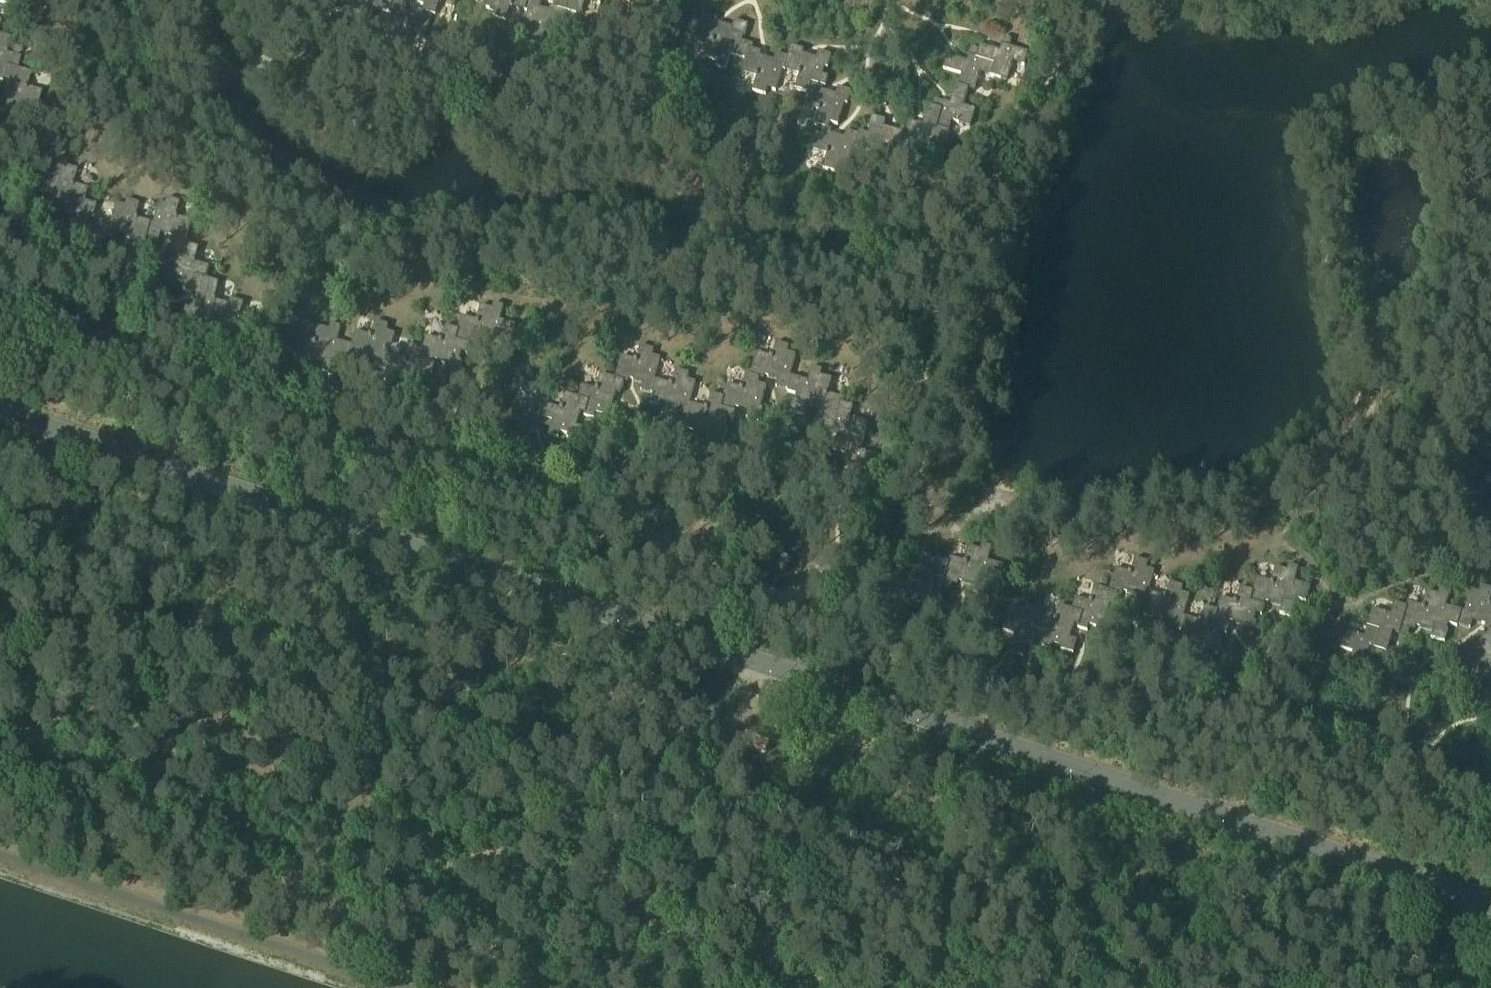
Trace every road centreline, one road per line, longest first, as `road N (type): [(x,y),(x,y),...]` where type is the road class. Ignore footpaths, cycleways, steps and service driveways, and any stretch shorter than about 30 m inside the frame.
road 1 (unclassified): [(1490,903),(0,413)]

